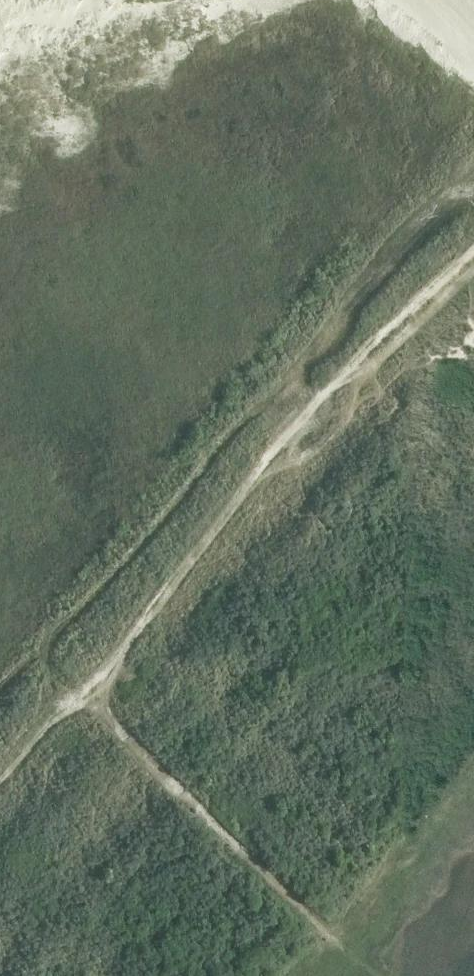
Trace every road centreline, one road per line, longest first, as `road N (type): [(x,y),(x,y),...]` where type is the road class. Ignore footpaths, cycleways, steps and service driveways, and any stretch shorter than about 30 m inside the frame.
road 1 (track): [(0,689),(185,497),(231,432),(280,386),(387,251),(473,181)]
road 2 (track): [(0,771),(473,265)]

